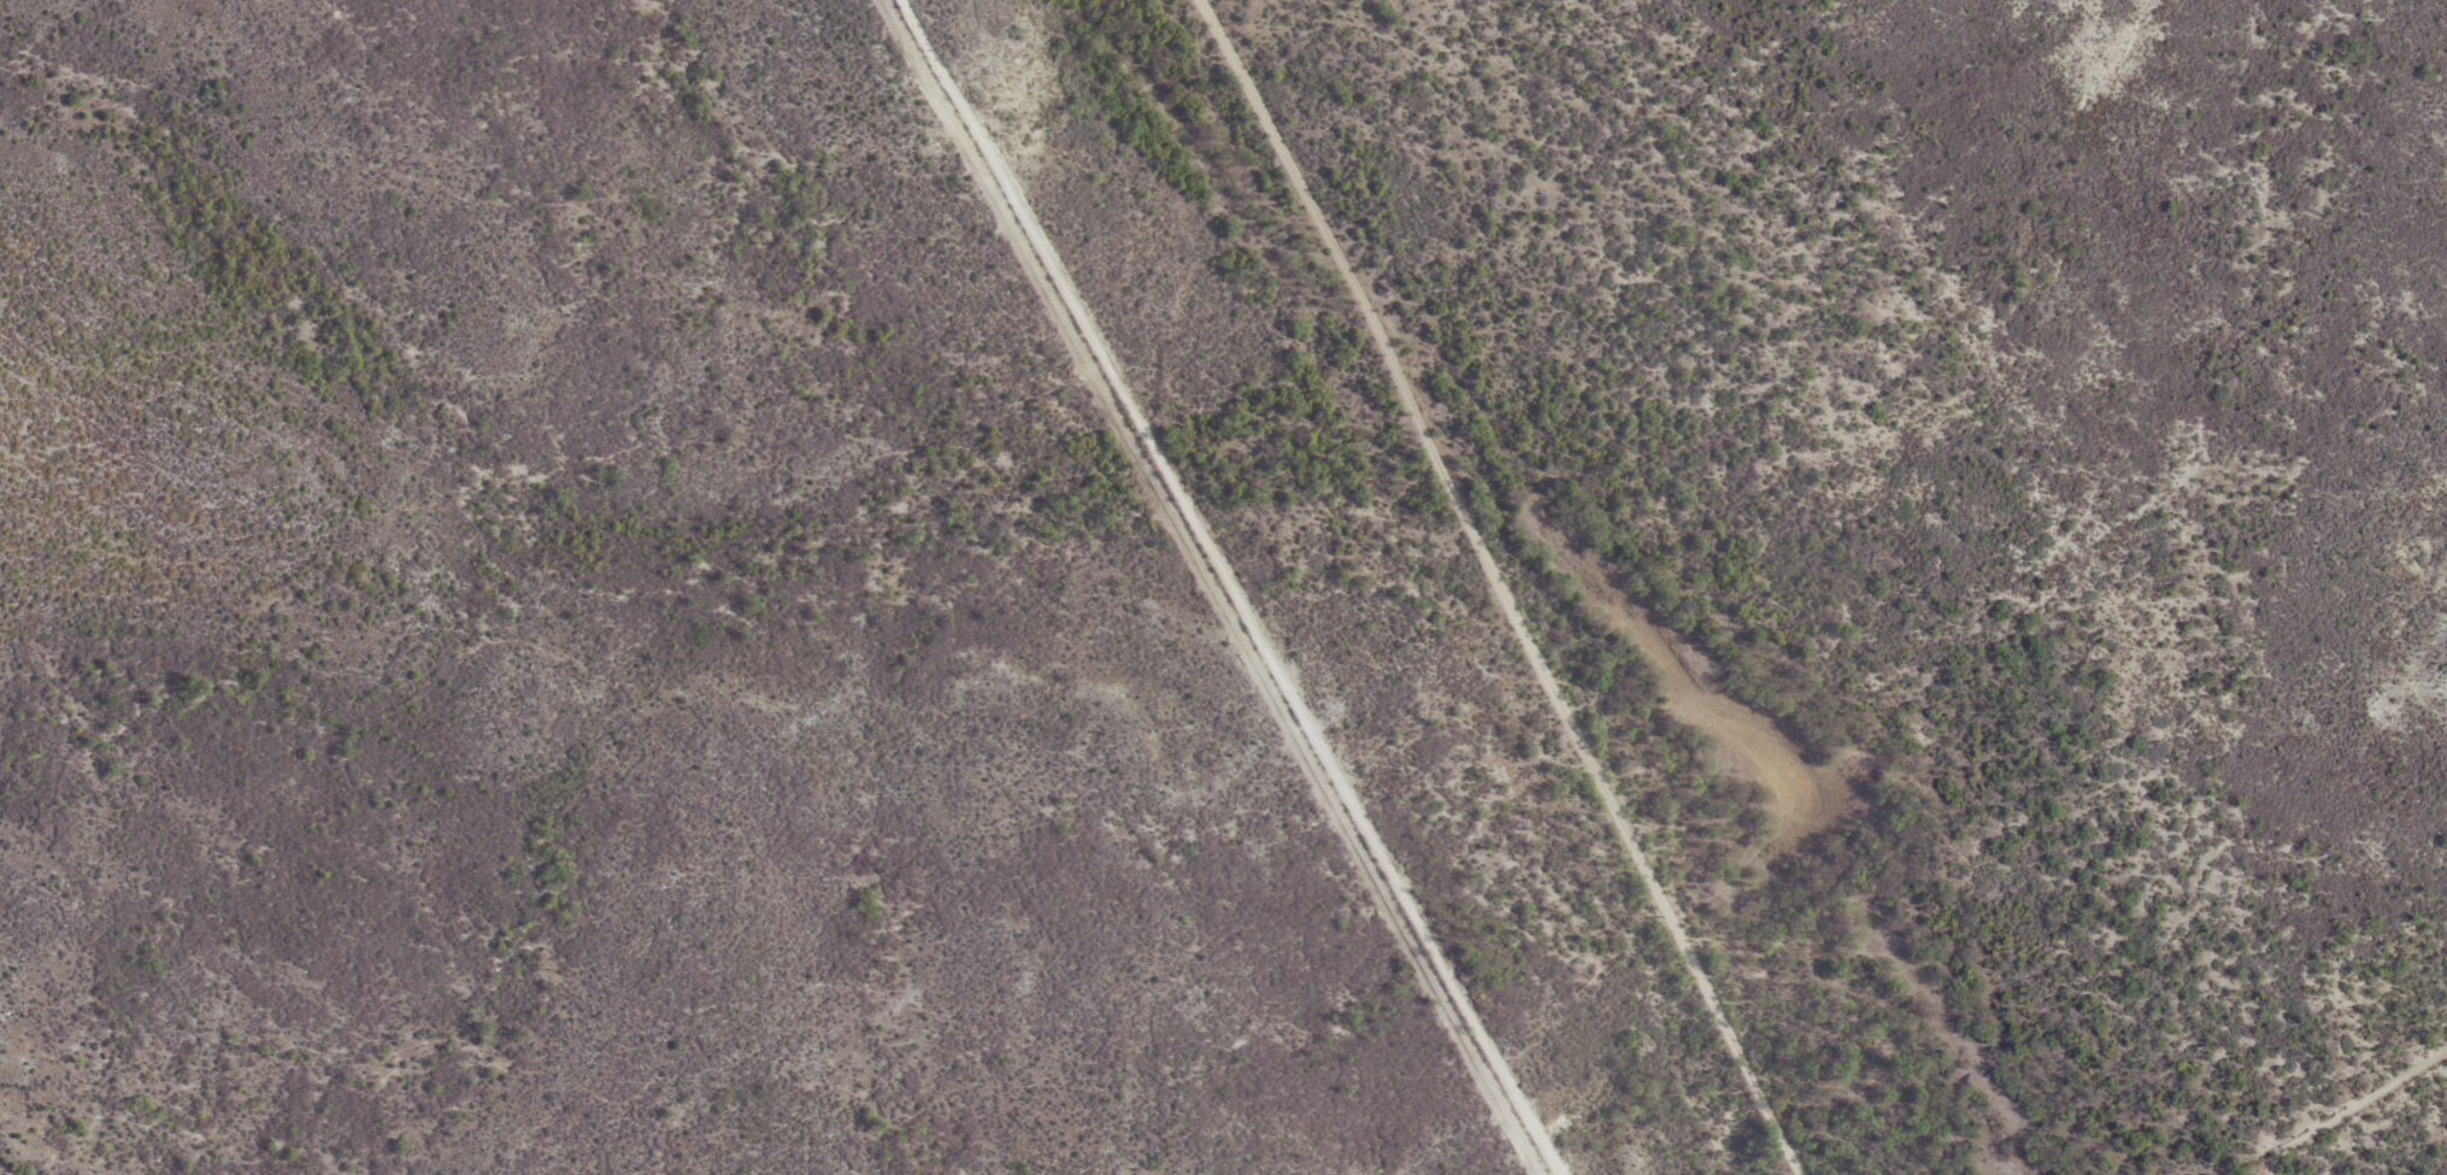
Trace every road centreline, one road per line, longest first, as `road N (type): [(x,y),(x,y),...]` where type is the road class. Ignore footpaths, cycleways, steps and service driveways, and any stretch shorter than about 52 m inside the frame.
road 1 (residential): [(1810,1174),(1472,523),(1423,396),(1201,0)]

